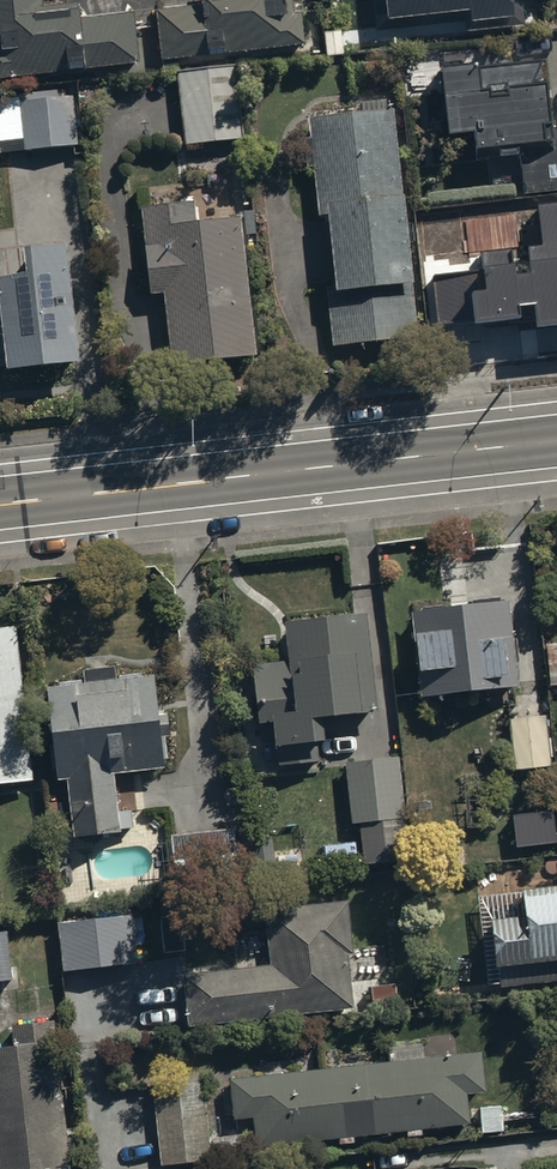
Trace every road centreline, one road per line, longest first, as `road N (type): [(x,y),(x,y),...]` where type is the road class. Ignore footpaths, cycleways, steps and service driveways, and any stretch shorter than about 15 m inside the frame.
road 1 (secondary): [(0,503),(556,442)]

